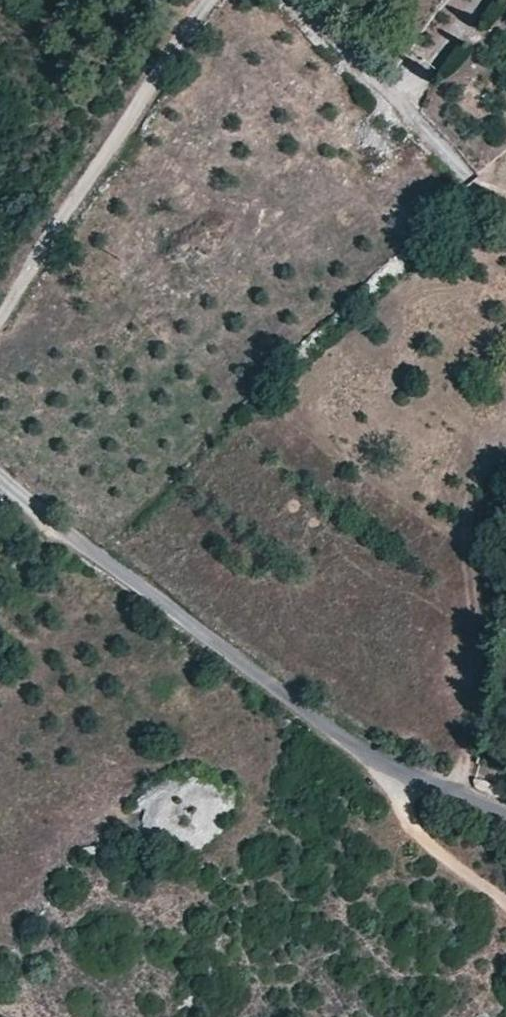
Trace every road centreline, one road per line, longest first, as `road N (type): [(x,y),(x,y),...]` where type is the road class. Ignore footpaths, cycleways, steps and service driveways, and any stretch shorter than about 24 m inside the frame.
road 1 (unclassified): [(505,814),(414,775),(320,721),(0,474)]
road 2 (track): [(0,318),(210,0)]
road 3 (track): [(295,0),(466,178)]
road 4 (track): [(386,759),(409,826),(505,908)]

